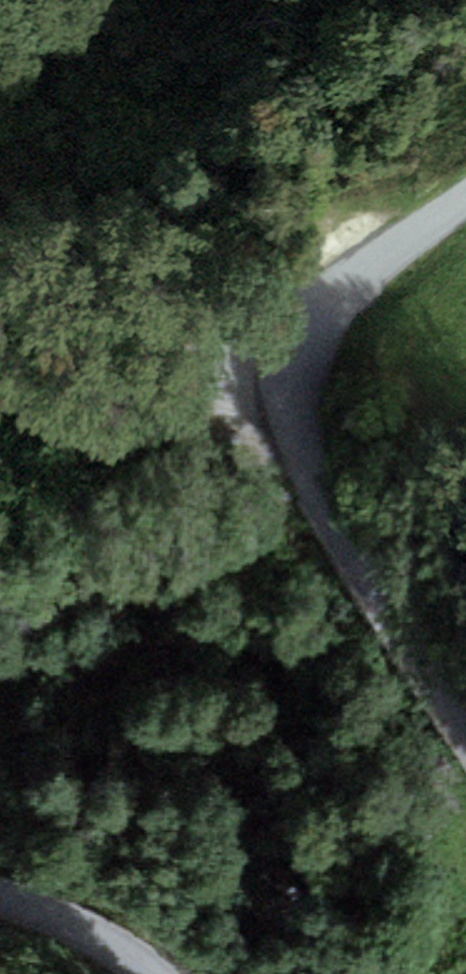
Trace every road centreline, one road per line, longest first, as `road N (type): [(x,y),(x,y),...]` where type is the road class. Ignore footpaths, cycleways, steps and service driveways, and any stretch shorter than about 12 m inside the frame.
road 1 (unclassified): [(465,729),(340,539),(310,471),(298,382),(313,320),(465,198)]
road 2 (track): [(313,320),(0,166)]
road 3 (unclassified): [(0,916),(124,973)]

